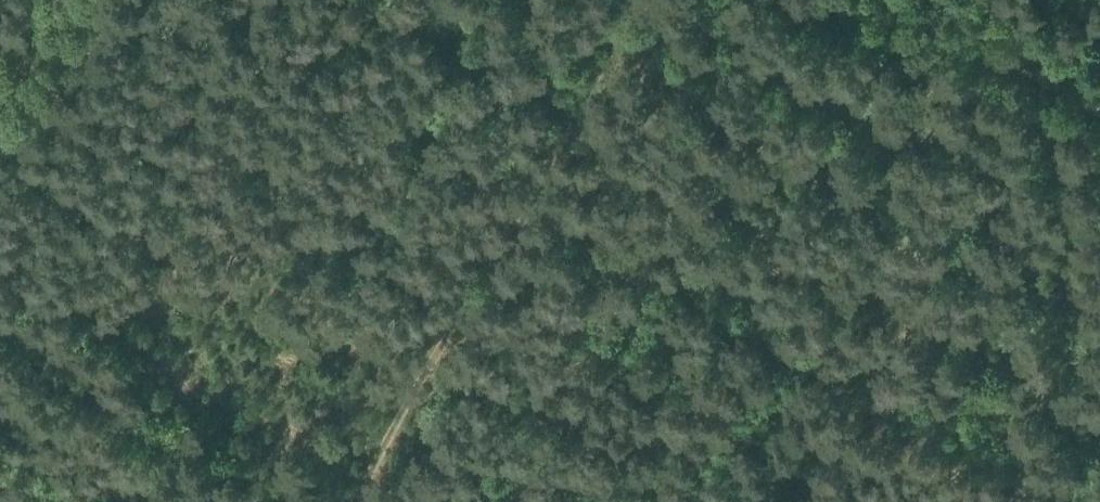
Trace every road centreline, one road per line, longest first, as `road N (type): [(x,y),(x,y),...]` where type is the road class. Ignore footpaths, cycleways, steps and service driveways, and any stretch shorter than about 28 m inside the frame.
road 1 (track): [(639,0),(360,501)]
road 2 (track): [(894,0),(1099,115)]

